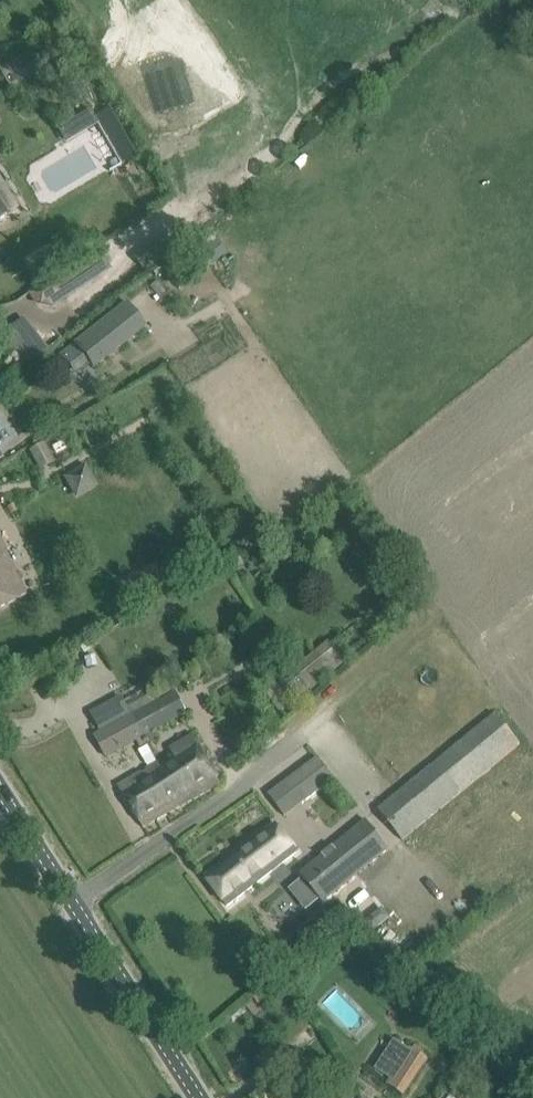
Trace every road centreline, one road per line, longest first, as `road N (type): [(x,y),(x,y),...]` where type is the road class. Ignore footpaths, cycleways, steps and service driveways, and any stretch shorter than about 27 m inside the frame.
road 1 (unclassified): [(200,1097),(0,790)]

